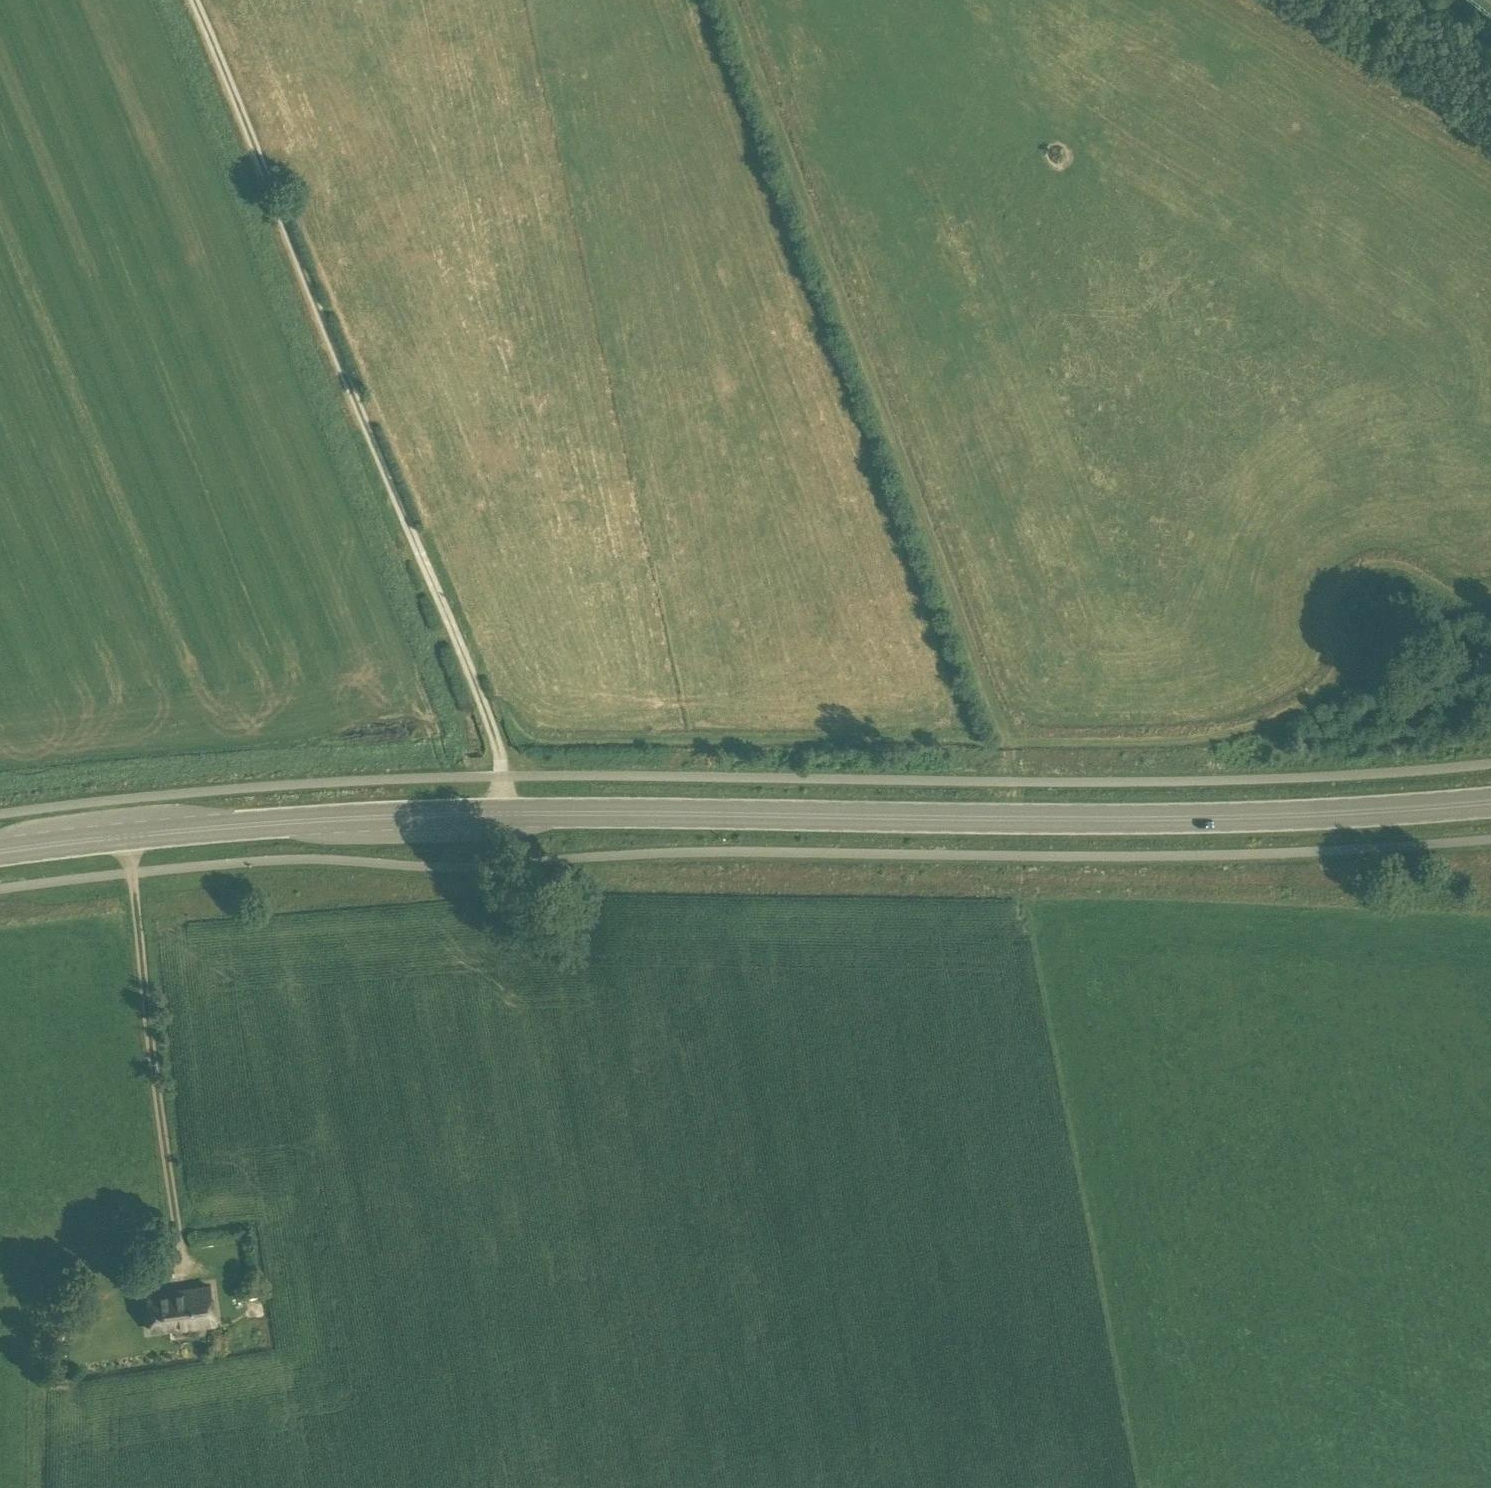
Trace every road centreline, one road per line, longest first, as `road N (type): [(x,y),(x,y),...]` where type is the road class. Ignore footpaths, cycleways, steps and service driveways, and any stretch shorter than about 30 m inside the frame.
road 1 (secondary): [(0,855),(128,836),(374,817),(1233,818),(1490,803)]
road 2 (track): [(1016,819),(1009,740),(730,0)]

